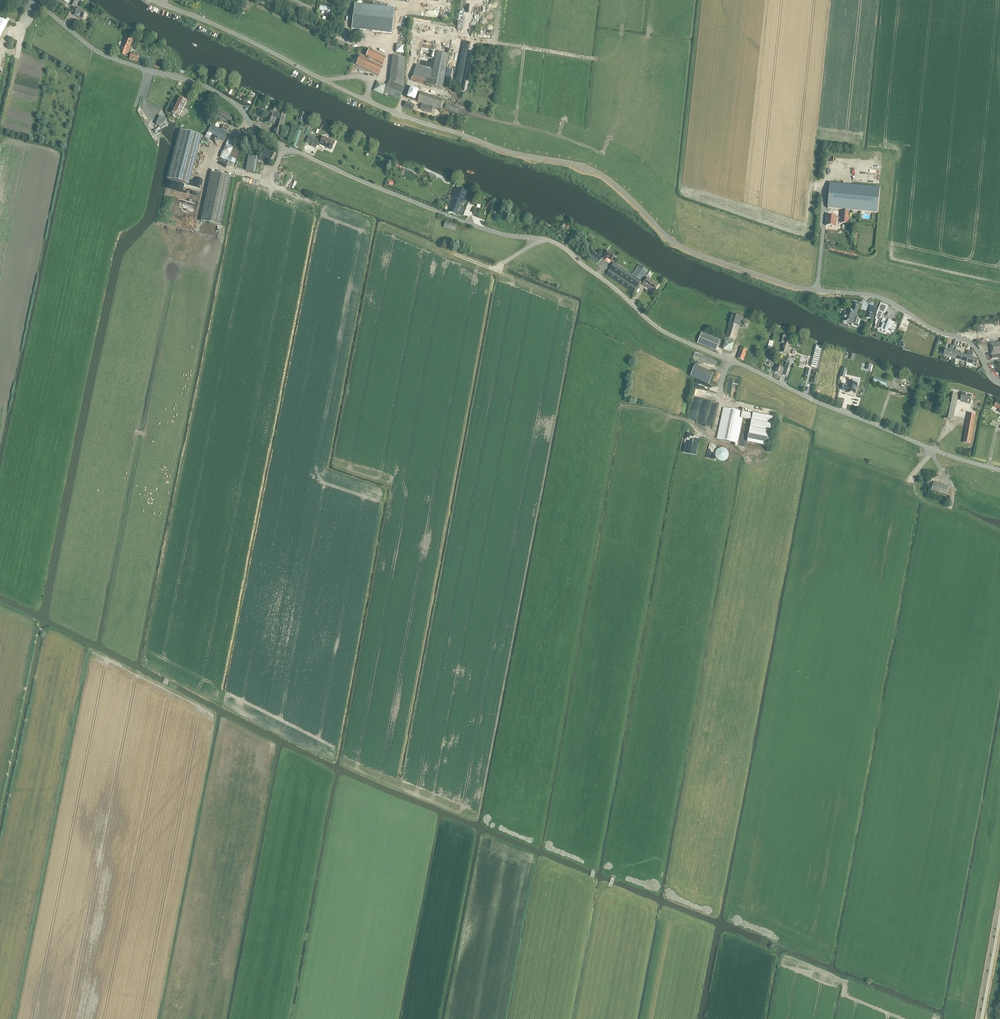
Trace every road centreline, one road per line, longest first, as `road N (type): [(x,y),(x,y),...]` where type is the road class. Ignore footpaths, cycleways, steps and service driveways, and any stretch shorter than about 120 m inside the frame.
road 1 (unclassified): [(999,470),(680,340),(557,244),(482,228),(287,147),(258,133),(221,95),(107,57),(30,0)]
road 2 (tertiary): [(999,382),(972,344),(885,299),(800,288),(695,253),(601,174),(397,113),(156,0)]

